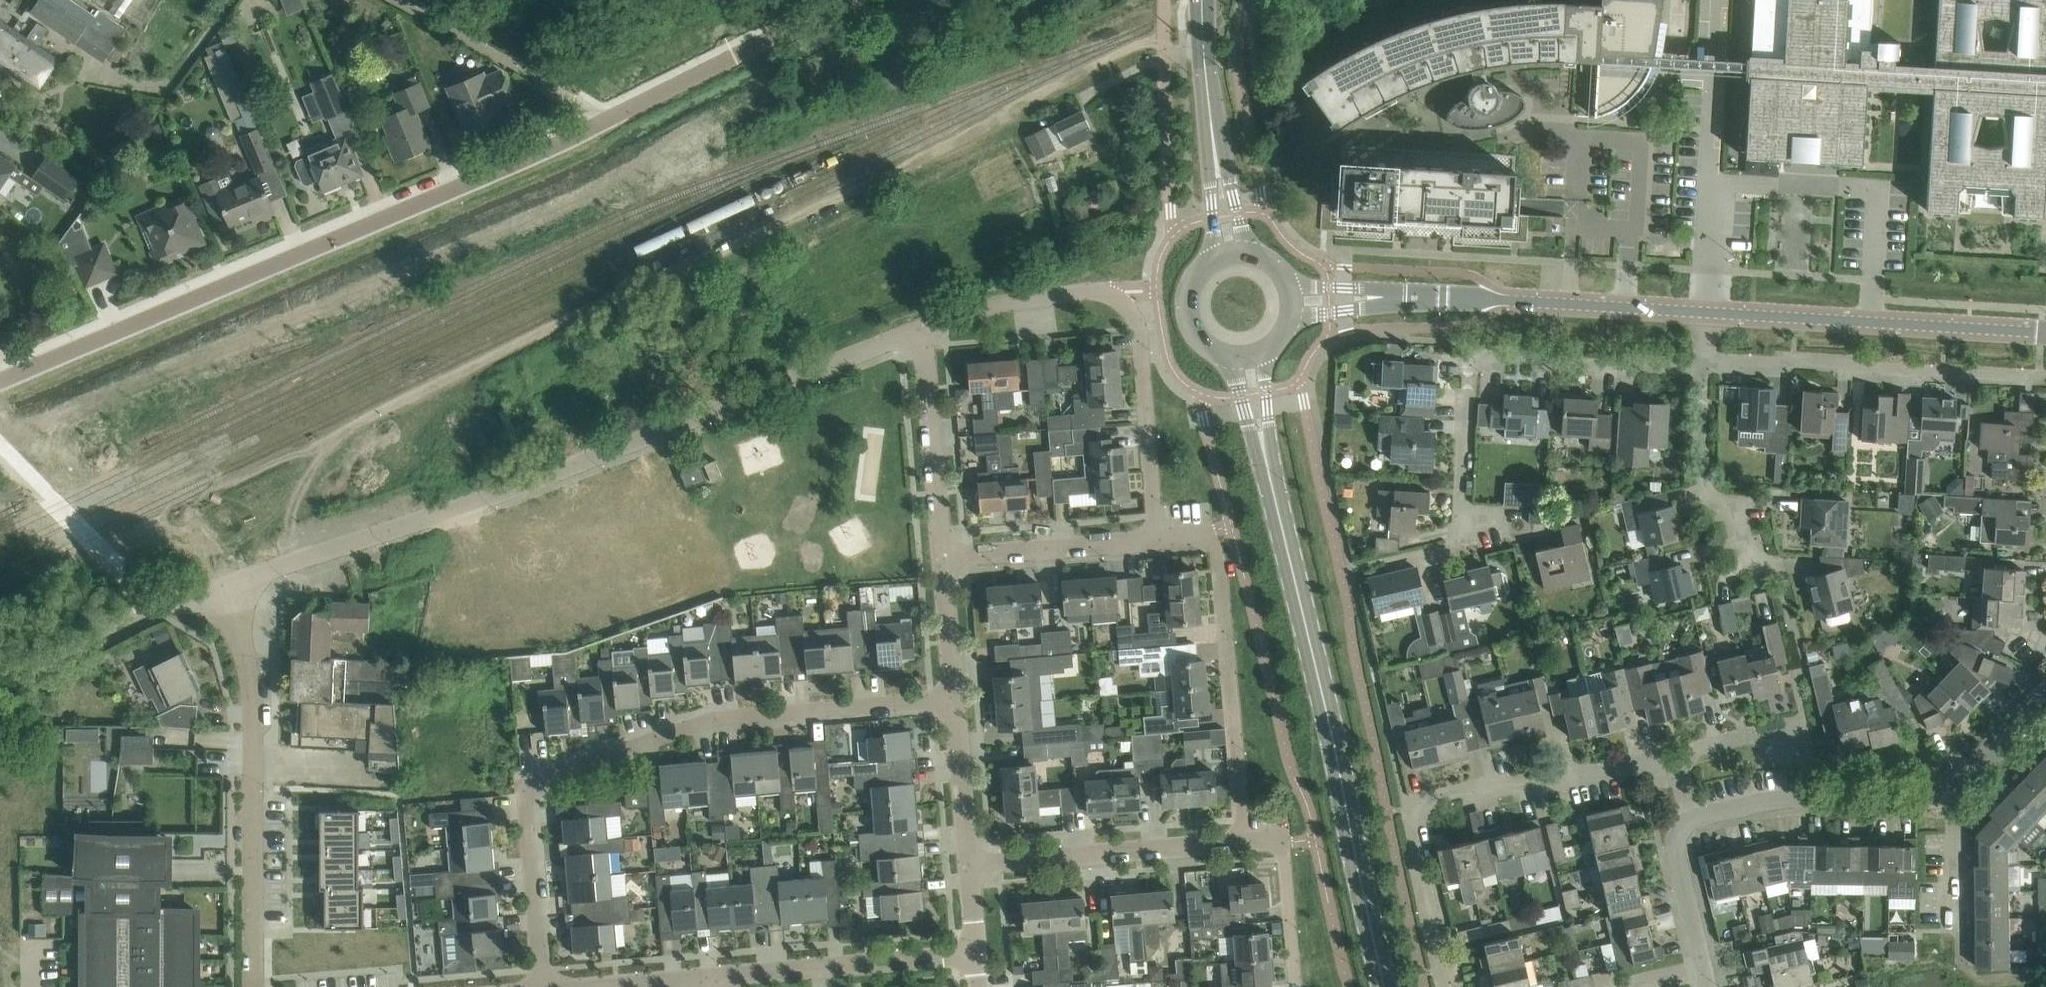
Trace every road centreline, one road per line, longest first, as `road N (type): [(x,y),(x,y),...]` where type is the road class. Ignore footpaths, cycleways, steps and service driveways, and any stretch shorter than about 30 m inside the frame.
road 1 (unclassified): [(0,379),(603,118),(399,0)]
road 2 (residential): [(224,587),(924,332)]
road 3 (residential): [(542,986),(528,799),(542,777),(695,725),(956,700)]
road 4 (tertiary): [(1386,986),(1268,463)]
road 5 (residential): [(1680,771),(1641,763),(1409,806),(1448,986)]
road 6 (track): [(1164,30),(981,129),(758,232)]
road 7 (residential): [(256,986),(252,674),(224,587)]
road 8 (residential): [(1242,839),(1210,532),(1153,529)]
road 9 (residential): [(2045,379),(1702,366)]
road 10 (tertiary): [(2045,332),(1706,311)]
road 11 (tertiary): [(1405,298),(1706,311)]
road 12 (residential): [(970,867),(1242,839)]
road 13 (residential): [(712,979),(978,957)]
road 14 (residential): [(1952,796),(1772,797),(1689,819)]
road 15 (residential): [(1153,529),(1135,324),(1107,297)]
road 16 (residential): [(0,685),(224,587)]
road 17 (residential): [(1757,586),(1738,515),(1703,481),(1702,366)]
road 18 (residential): [(1702,366),(1469,355)]
road 19 (residential): [(944,561),(924,332)]
road 20 (residential): [(944,561),(1153,529)]
road 21 (residential): [(924,332),(991,308),(1086,293),(1107,297)]
road 22 (residential): [(1469,355),(1455,540)]
road 23 (residential): [(1296,986),(1284,844),(1242,839)]
road 24 (residential): [(1689,819),(1674,838),(1707,986)]
road 25 (residential): [(970,867),(956,700)]
road 26 (residential): [(956,700),(944,561)]
road 27 (residential): [(2045,702),(1952,796)]
road 28 (residential): [(1953,926),(1952,796)]
road 29 (tertiary): [(1213,135),(1217,263)]
road 30 (tertiary): [(1248,257),(1213,135)]
road 31 (tertiary): [(1217,263),(1195,287),(1192,320),(1202,339),(1230,357)]

